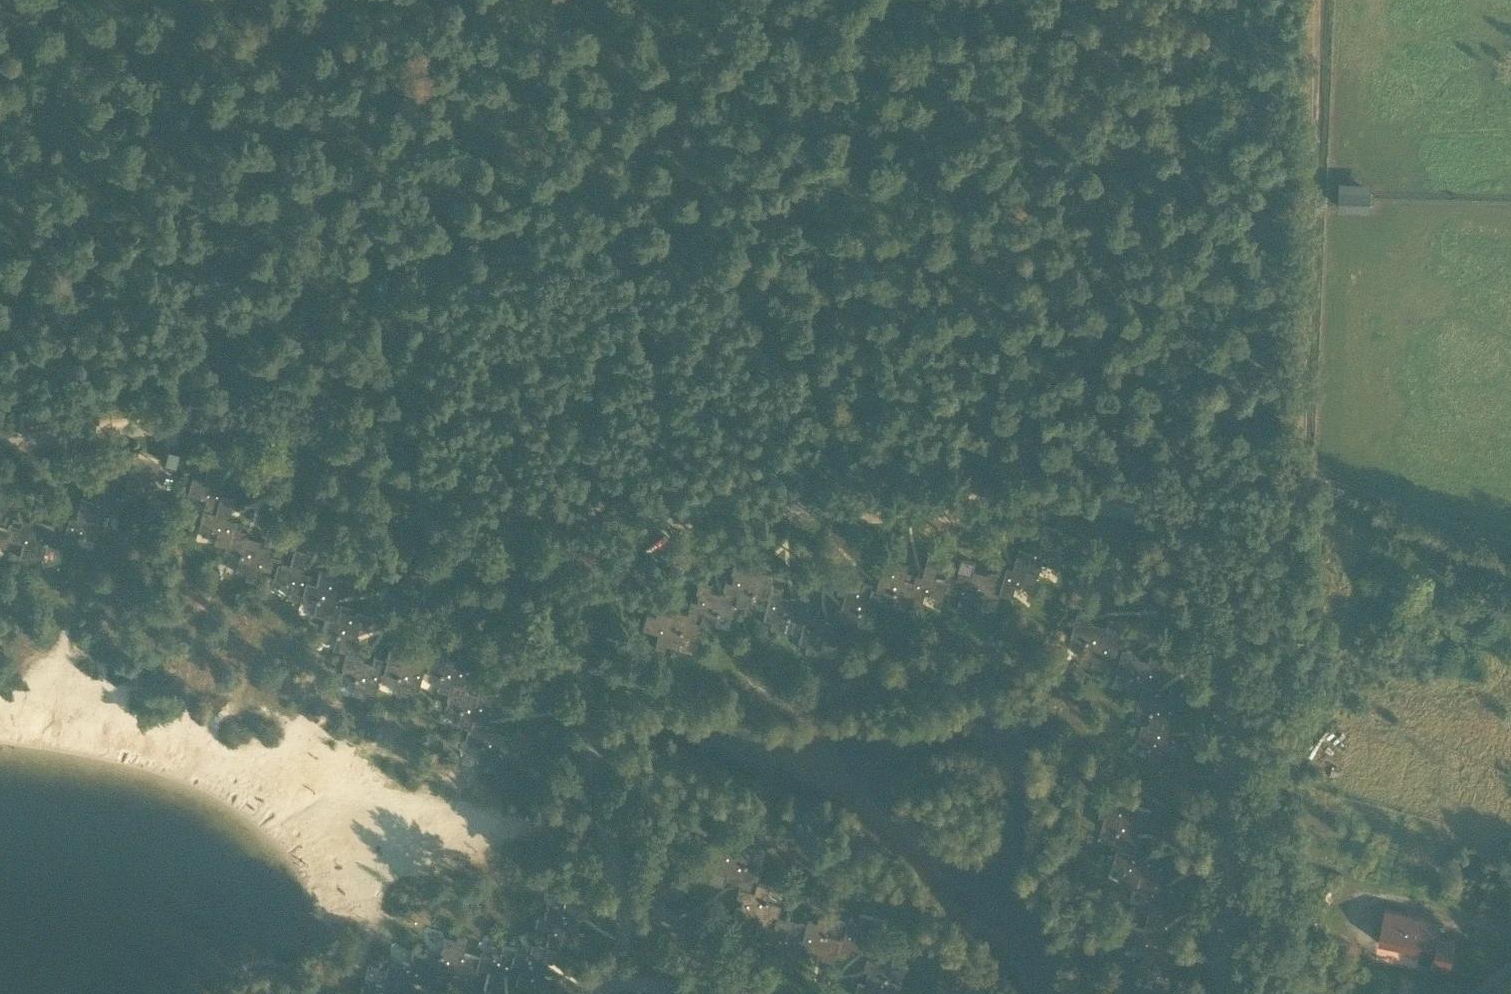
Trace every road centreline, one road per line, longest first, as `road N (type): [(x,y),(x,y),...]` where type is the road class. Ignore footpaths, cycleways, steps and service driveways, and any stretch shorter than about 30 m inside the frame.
road 1 (track): [(1262,993),(1277,811),(1277,588),(1306,396),(1313,0)]

